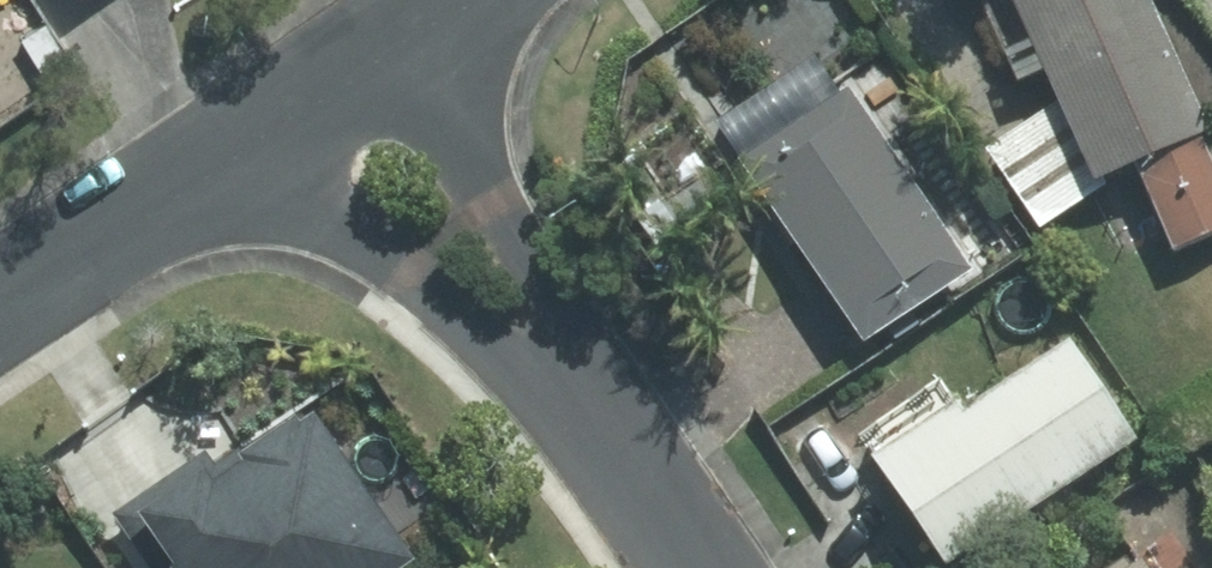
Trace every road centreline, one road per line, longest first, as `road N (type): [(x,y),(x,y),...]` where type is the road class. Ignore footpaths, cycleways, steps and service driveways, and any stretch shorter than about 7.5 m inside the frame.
road 1 (residential): [(619,461),(518,367),(352,239),(265,142)]
road 2 (residential): [(398,50),(497,203),(619,461)]
road 3 (residential): [(265,142),(0,310)]
road 4 (residential): [(398,50),(265,142)]
road 5 (residential): [(692,567),(619,461)]

